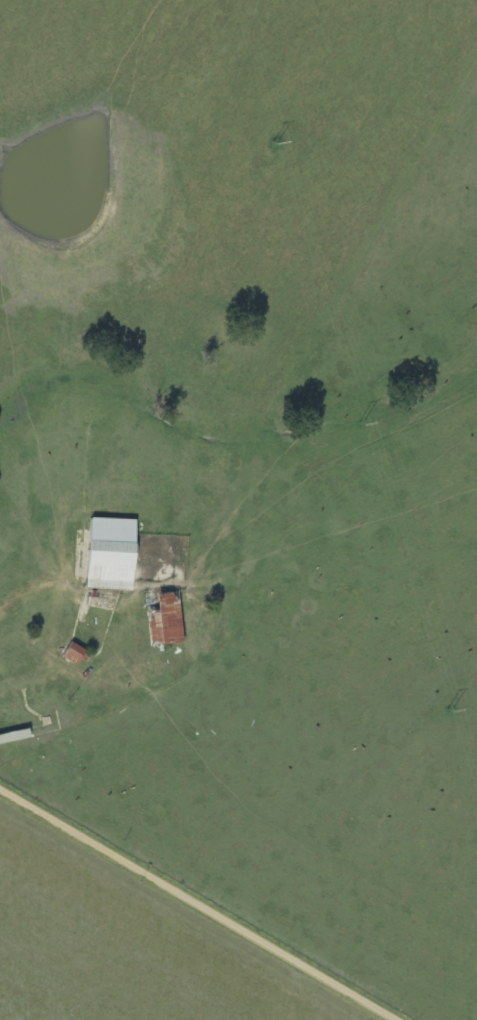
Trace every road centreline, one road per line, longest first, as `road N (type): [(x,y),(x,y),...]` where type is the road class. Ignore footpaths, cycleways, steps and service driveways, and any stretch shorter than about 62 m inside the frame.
road 1 (residential): [(418,1019),(0,778)]

